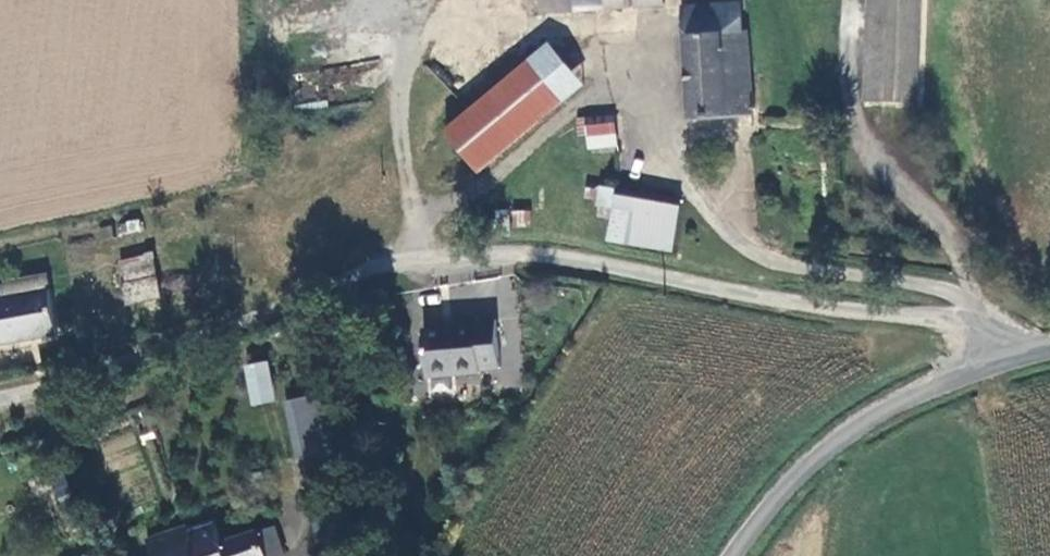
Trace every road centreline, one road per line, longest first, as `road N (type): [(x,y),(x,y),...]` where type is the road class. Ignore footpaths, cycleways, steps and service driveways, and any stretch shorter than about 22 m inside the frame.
road 1 (residential): [(1026,357),(976,329),(739,303),(540,262),(405,257),(323,303),(0,406)]
road 2 (unclassified): [(733,555),(761,513),(825,449),(911,395),(1026,357)]

